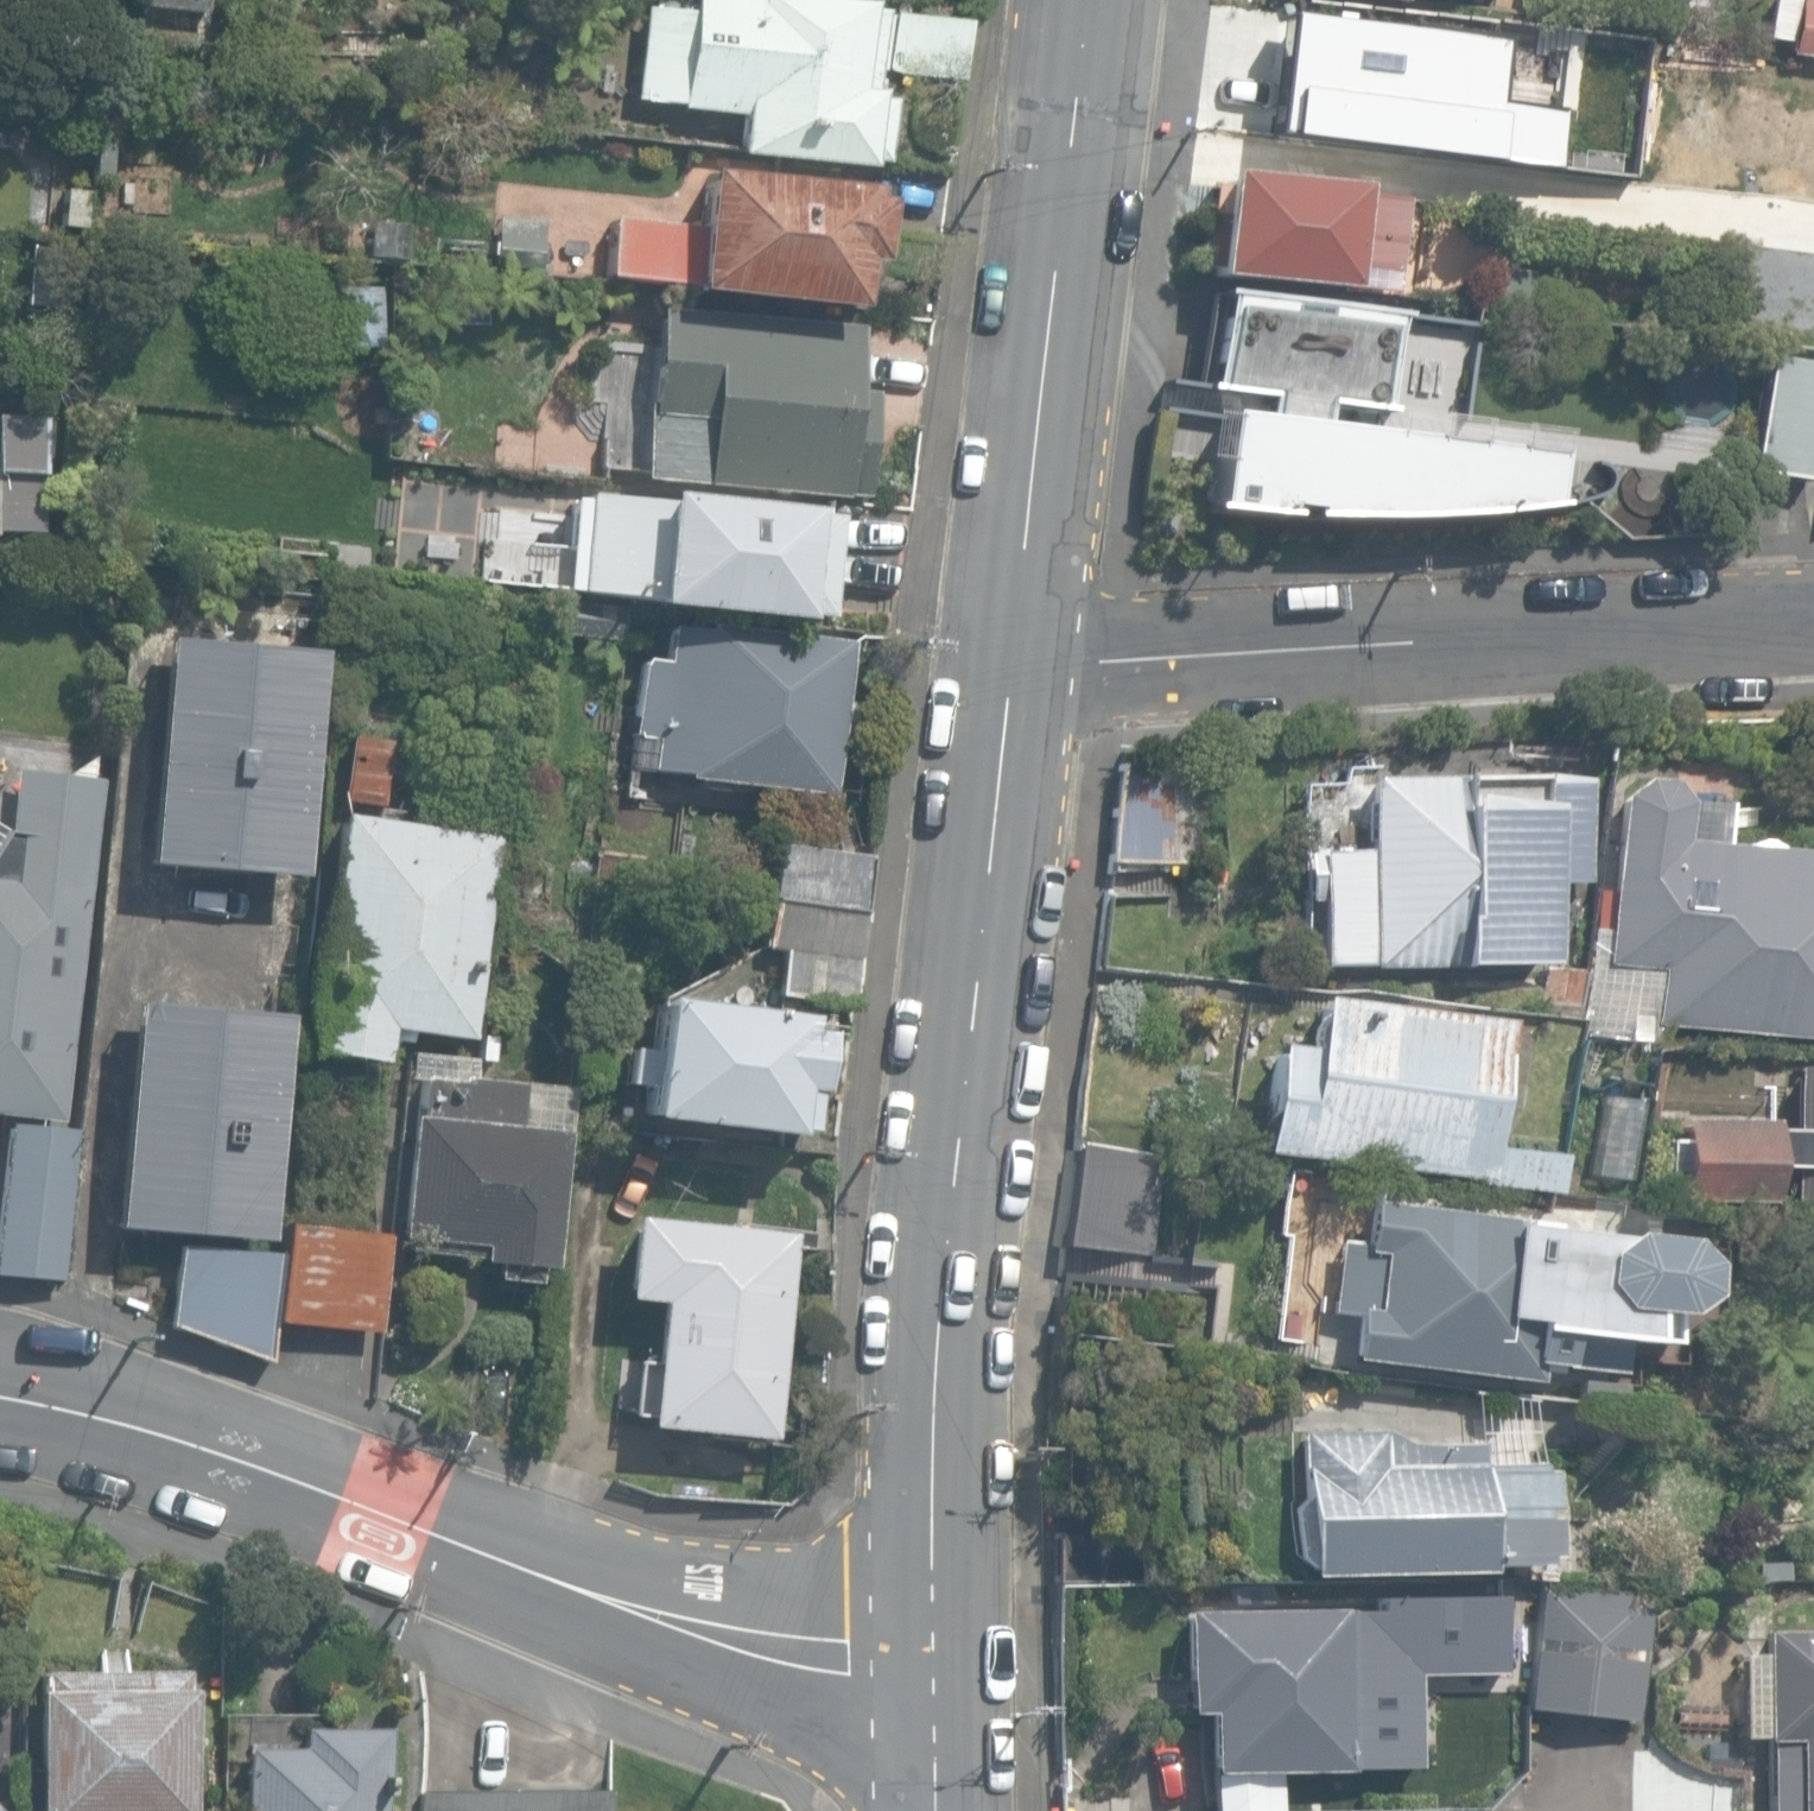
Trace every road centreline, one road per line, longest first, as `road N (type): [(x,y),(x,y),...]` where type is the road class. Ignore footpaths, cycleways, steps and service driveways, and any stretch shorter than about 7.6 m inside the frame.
road 1 (tertiary): [(1020,650),(941,1295),(928,1676)]
road 2 (tertiary): [(928,1676),(754,1645),(229,1453),(0,1399)]
road 3 (residential): [(1813,623),(1113,659),(1020,650)]
road 4 (tertiary): [(1091,0),(1020,650)]
road 5 (tertiary): [(928,1676),(934,1810)]

